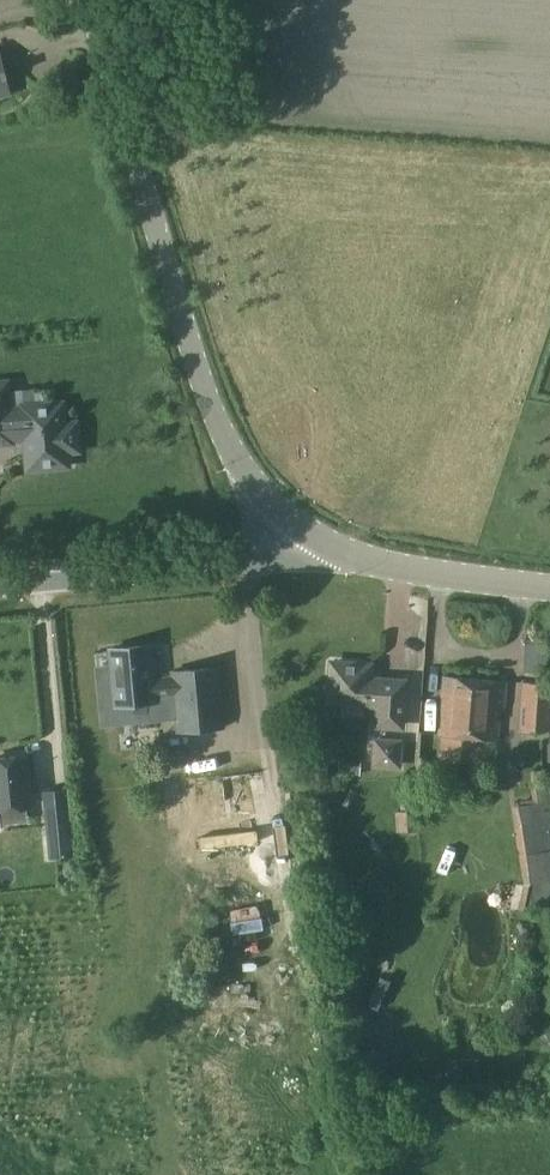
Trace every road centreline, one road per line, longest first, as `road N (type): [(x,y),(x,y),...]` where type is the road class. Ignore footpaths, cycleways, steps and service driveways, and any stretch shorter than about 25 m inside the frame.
road 1 (tertiary): [(304,534),(234,460),(86,0)]
road 2 (unclassified): [(0,588),(250,565),(304,534)]
road 3 (tertiary): [(549,587),(359,562),(304,534)]

